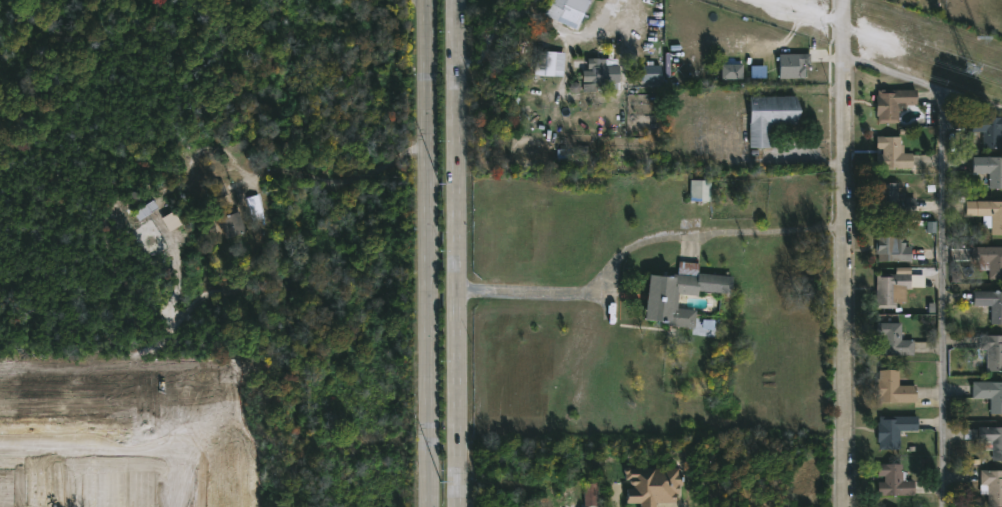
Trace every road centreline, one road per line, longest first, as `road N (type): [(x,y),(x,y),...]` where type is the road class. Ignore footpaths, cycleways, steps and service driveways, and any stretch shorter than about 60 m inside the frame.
road 1 (secondary): [(455,506),(457,0)]
road 2 (residential): [(847,0),(849,506)]
road 3 (secondary): [(429,0),(431,506)]

